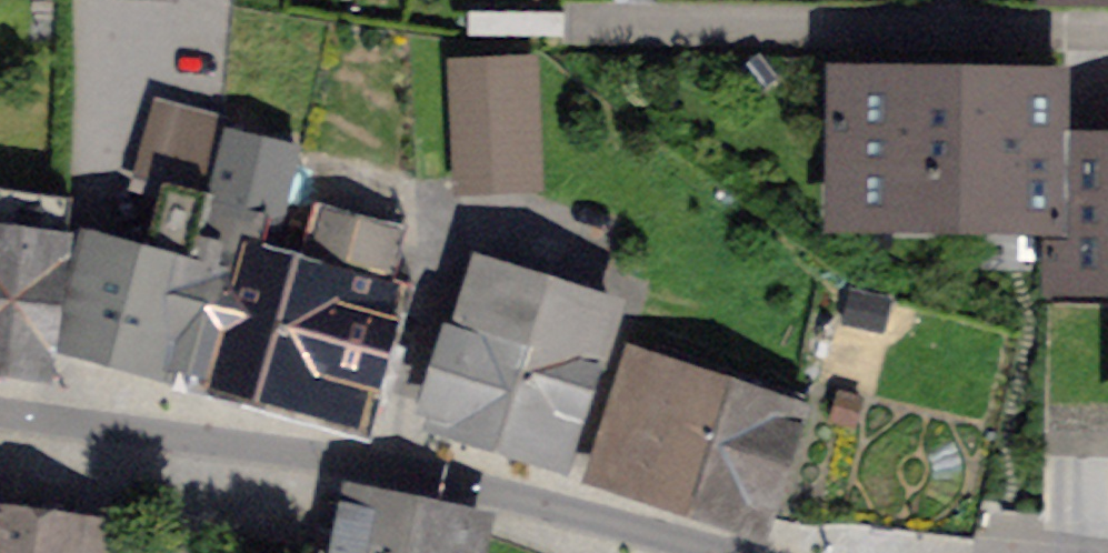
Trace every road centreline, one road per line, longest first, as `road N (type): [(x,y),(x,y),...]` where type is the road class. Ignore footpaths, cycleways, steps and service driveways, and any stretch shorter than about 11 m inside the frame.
road 1 (residential): [(178,434),(341,456),(719,552)]
road 2 (residential): [(0,410),(178,434)]
road 3 (residential): [(163,552),(178,434)]

